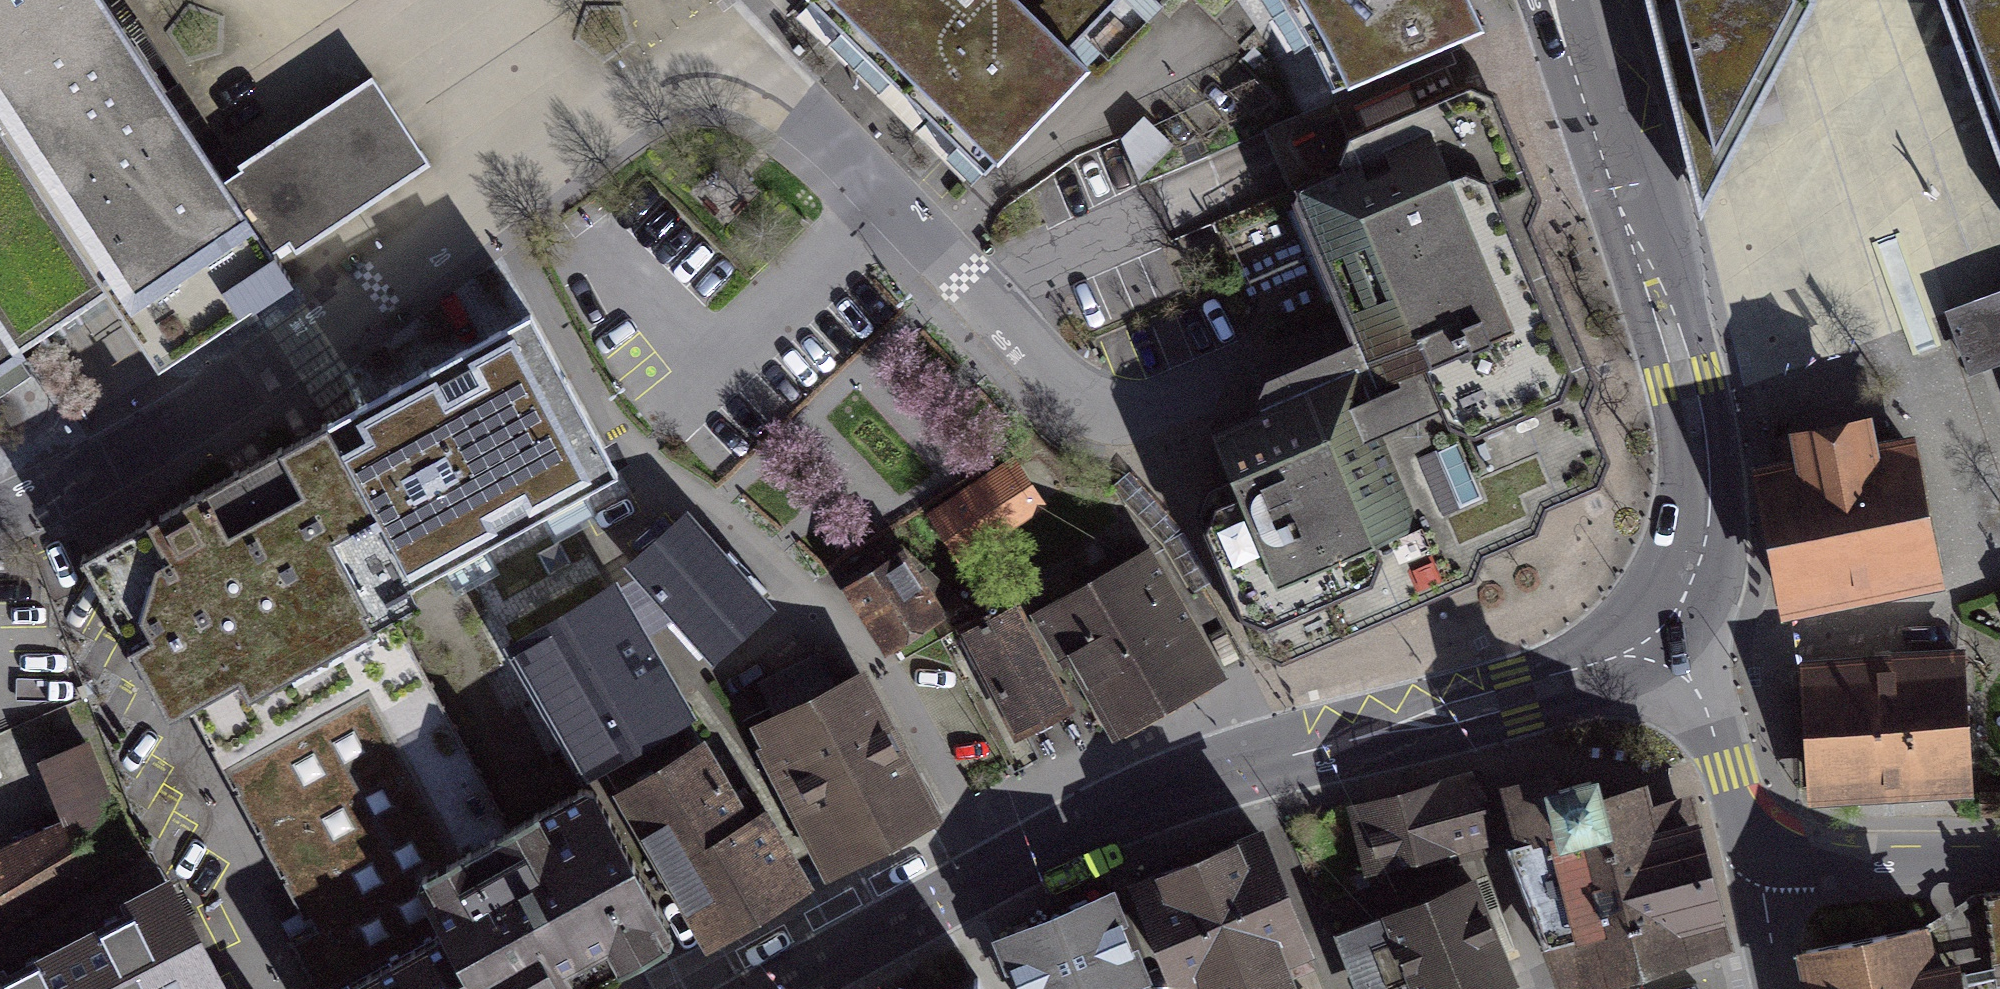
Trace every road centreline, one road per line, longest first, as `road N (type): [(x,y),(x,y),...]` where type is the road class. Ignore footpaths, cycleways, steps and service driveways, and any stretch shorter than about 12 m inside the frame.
road 1 (residential): [(490,210),(640,456),(715,505),(860,641),(988,882)]
road 2 (tertiary): [(1662,651),(1612,672),(1211,776),(1103,818),(988,882)]
road 3 (tertiary): [(1560,0),(1708,456),(1700,588),(1662,651)]
road 4 (residential): [(490,210),(640,108),(725,85),(802,116),(963,277)]
road 5 (residential): [(0,514),(158,434),(378,290)]
road 6 (residential): [(1757,846),(1816,864),(1999,866)]
road 7 (tertiary): [(988,882),(784,988)]
road 8 (residential): [(1662,651),(1705,711),(1737,814),(1757,846)]
road 9 (residential): [(963,277),(1081,401)]
road 10 (residential): [(1757,846),(1780,988)]
road 11 (residential): [(378,290),(490,210)]

